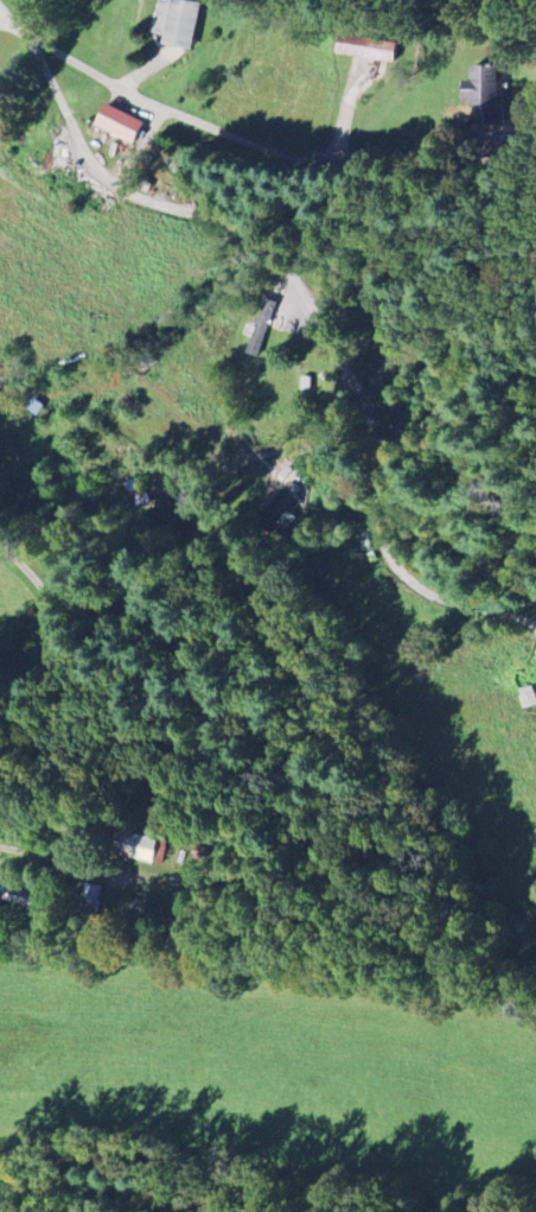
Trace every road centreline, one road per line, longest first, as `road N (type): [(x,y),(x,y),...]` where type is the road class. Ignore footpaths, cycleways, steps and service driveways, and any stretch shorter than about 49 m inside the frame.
road 1 (residential): [(33,40),(75,147),(113,184),(256,239),(305,292),(372,424),(378,553),(415,589),(535,632)]
road 2 (residential): [(0,22),(138,99),(280,152),(375,165),(462,160)]

